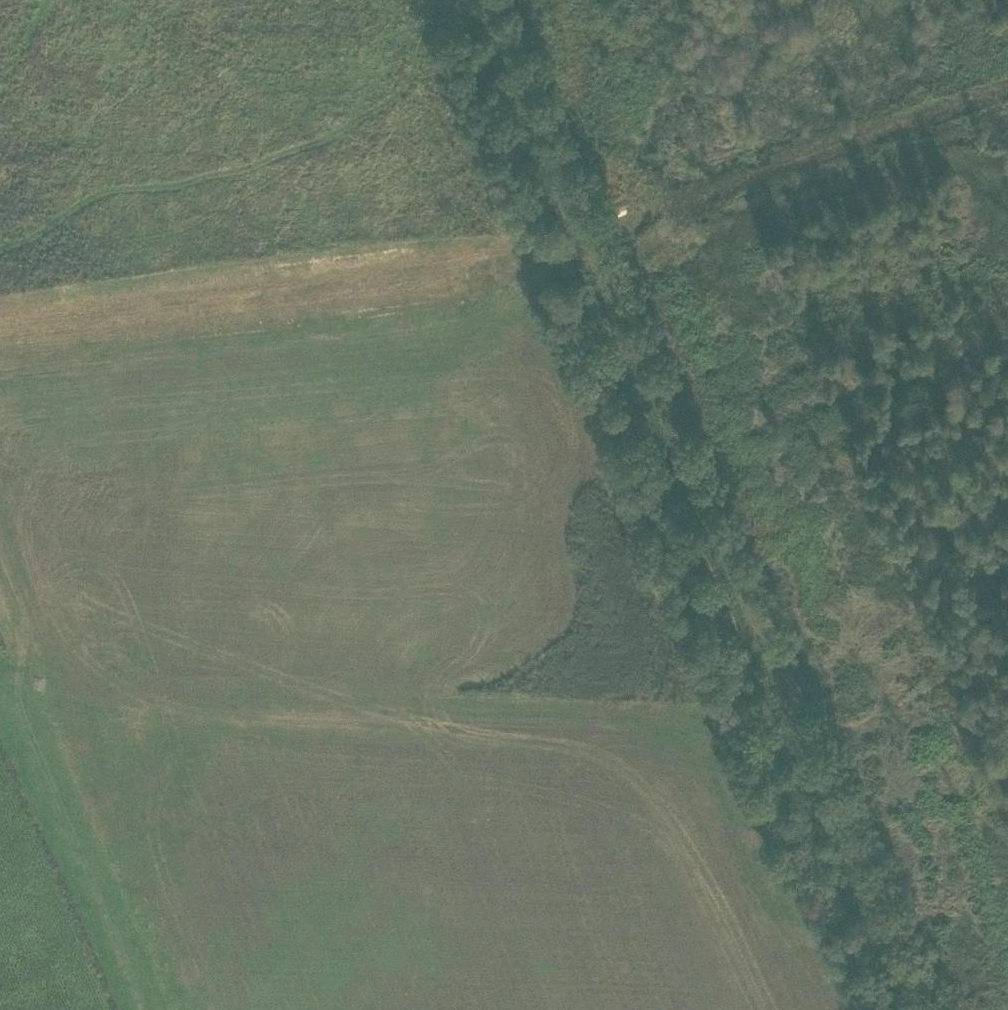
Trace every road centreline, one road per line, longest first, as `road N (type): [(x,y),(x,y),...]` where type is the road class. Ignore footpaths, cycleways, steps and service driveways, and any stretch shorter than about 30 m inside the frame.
road 1 (unclassified): [(917,1009),(482,0)]

